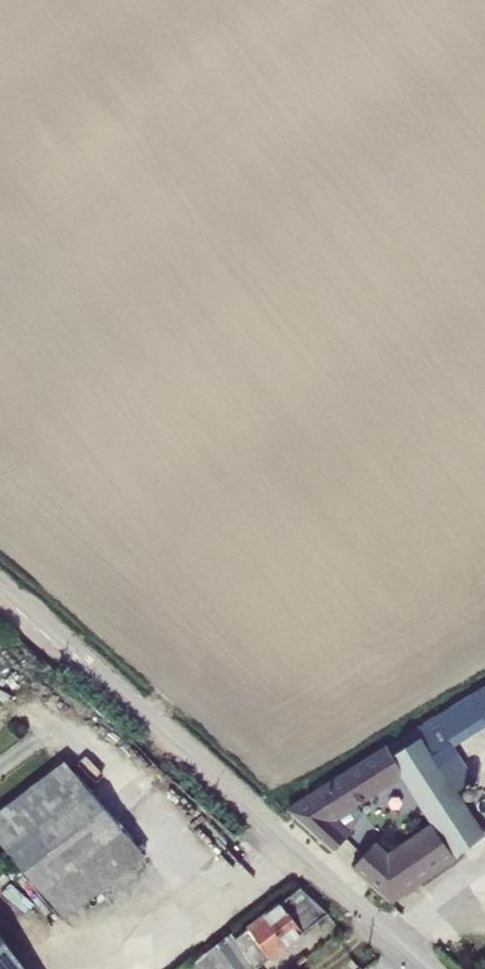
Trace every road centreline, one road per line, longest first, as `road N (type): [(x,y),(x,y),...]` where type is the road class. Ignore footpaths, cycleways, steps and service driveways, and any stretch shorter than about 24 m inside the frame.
road 1 (unclassified): [(0,583),(434,968)]

